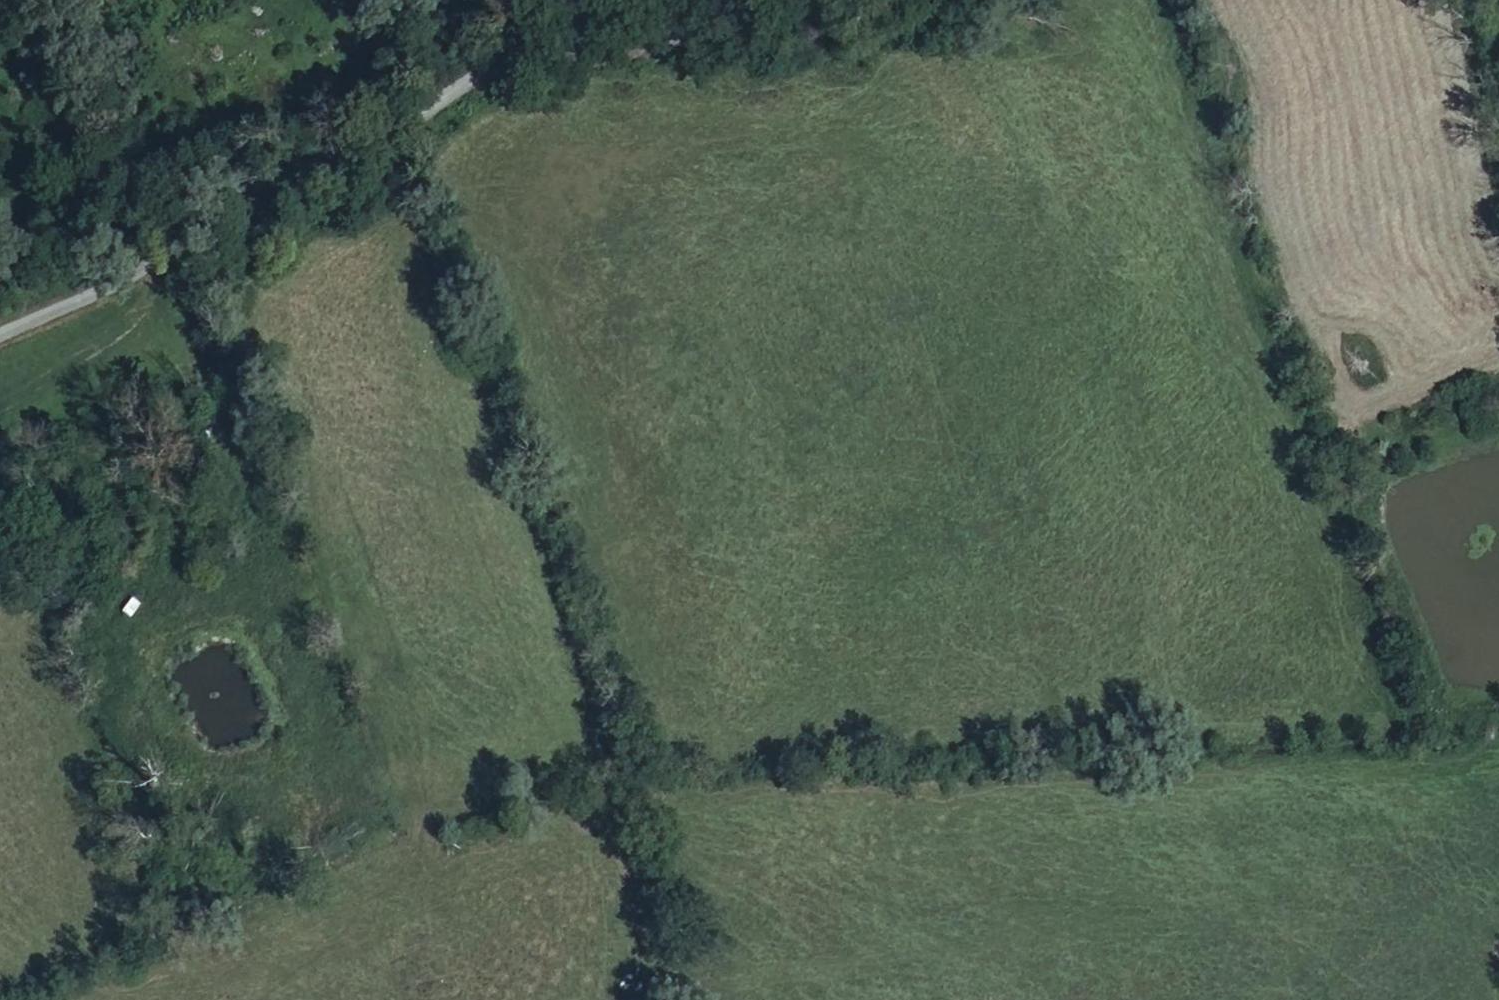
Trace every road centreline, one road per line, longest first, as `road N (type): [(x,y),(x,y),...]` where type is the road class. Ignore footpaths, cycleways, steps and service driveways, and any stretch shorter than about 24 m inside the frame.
road 1 (unclassified): [(934,0),(878,22),(595,45),(449,111),(239,234),(0,343)]

